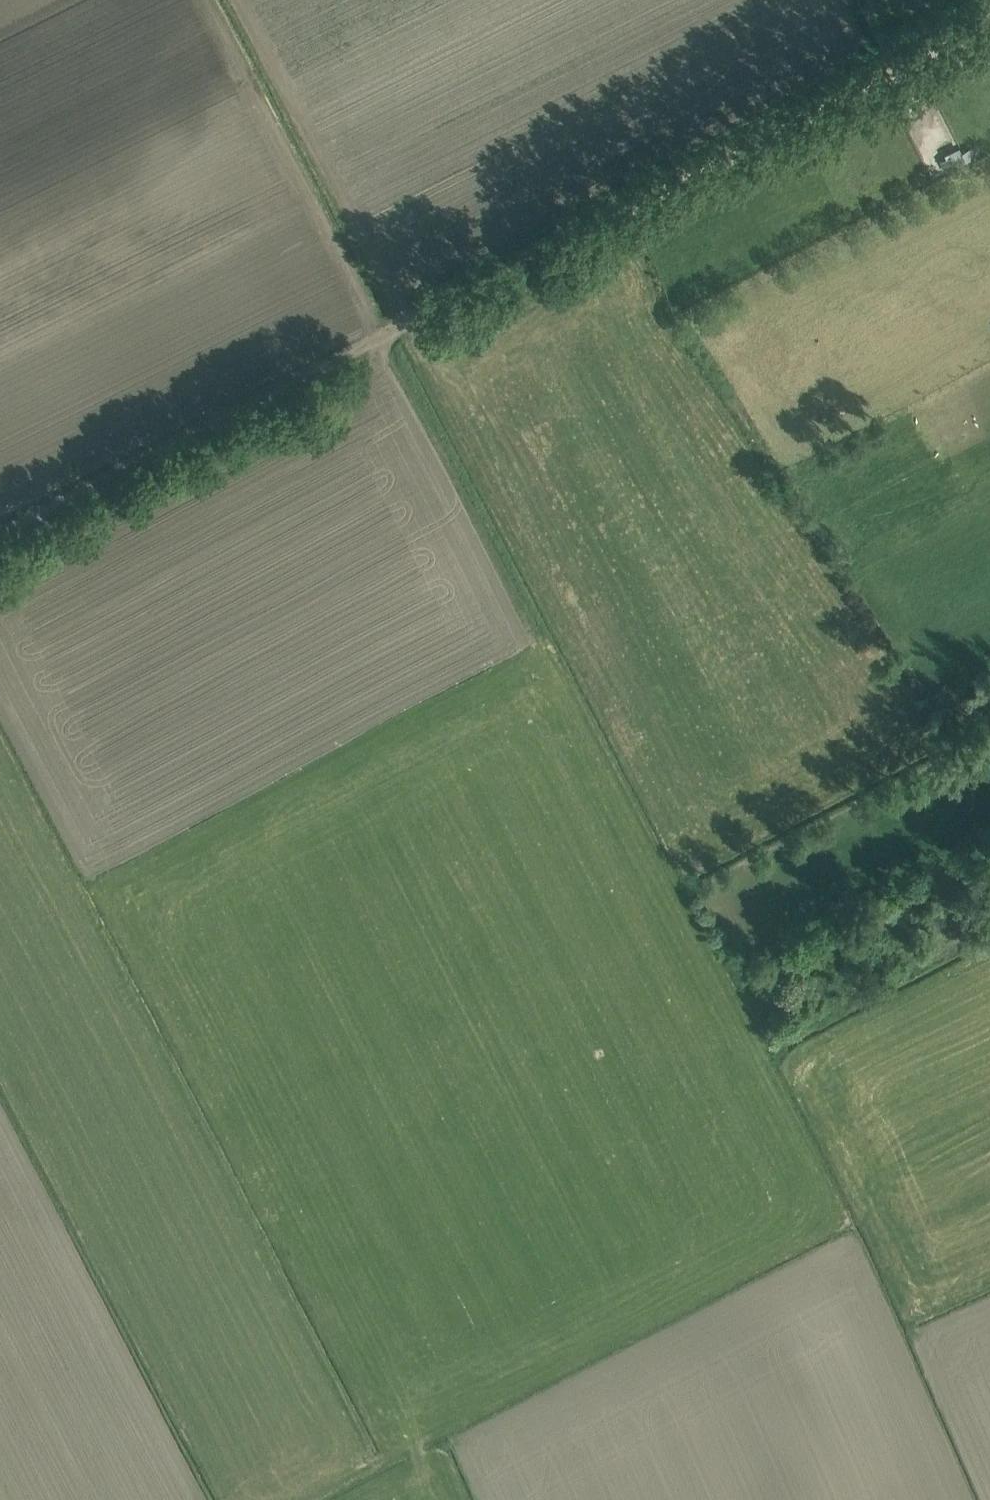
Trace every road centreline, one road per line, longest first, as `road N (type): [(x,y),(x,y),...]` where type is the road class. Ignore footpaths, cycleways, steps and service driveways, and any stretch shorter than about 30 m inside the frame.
road 1 (track): [(0,530),(989,19)]

